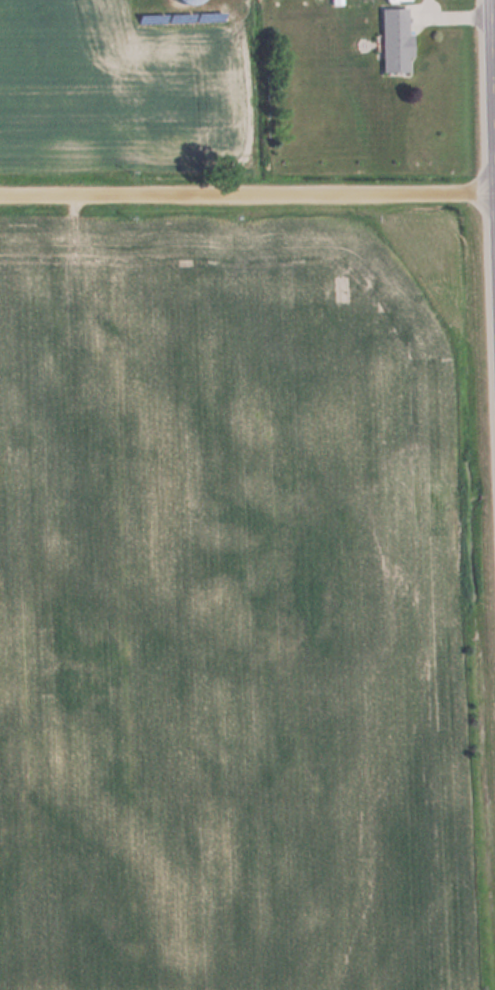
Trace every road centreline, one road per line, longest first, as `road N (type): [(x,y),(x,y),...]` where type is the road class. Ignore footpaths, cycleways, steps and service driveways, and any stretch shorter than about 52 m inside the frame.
road 1 (residential): [(0,194),(494,192)]
road 2 (secondary): [(494,219),(491,0)]

